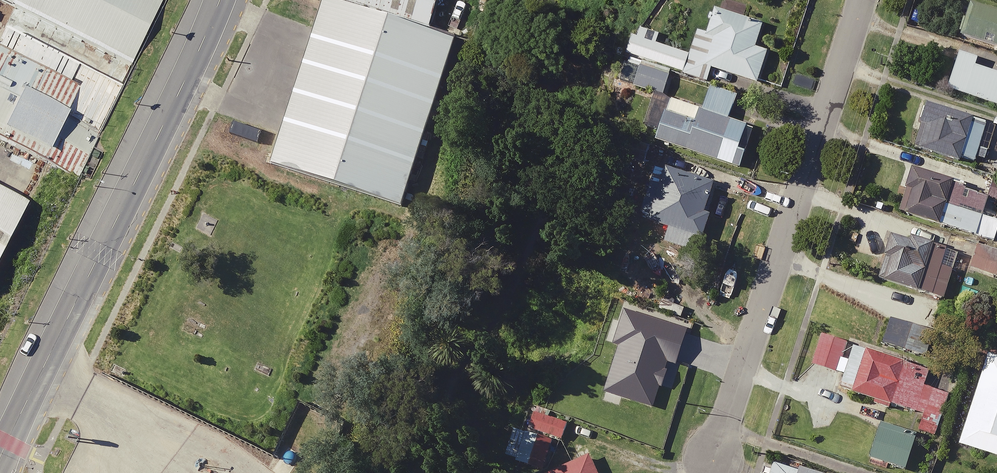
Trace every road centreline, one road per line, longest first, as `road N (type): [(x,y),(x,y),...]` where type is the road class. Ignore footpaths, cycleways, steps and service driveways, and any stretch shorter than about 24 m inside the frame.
road 1 (secondary): [(220,0),(162,135),(0,455)]
road 2 (residential): [(720,472),(868,0)]

